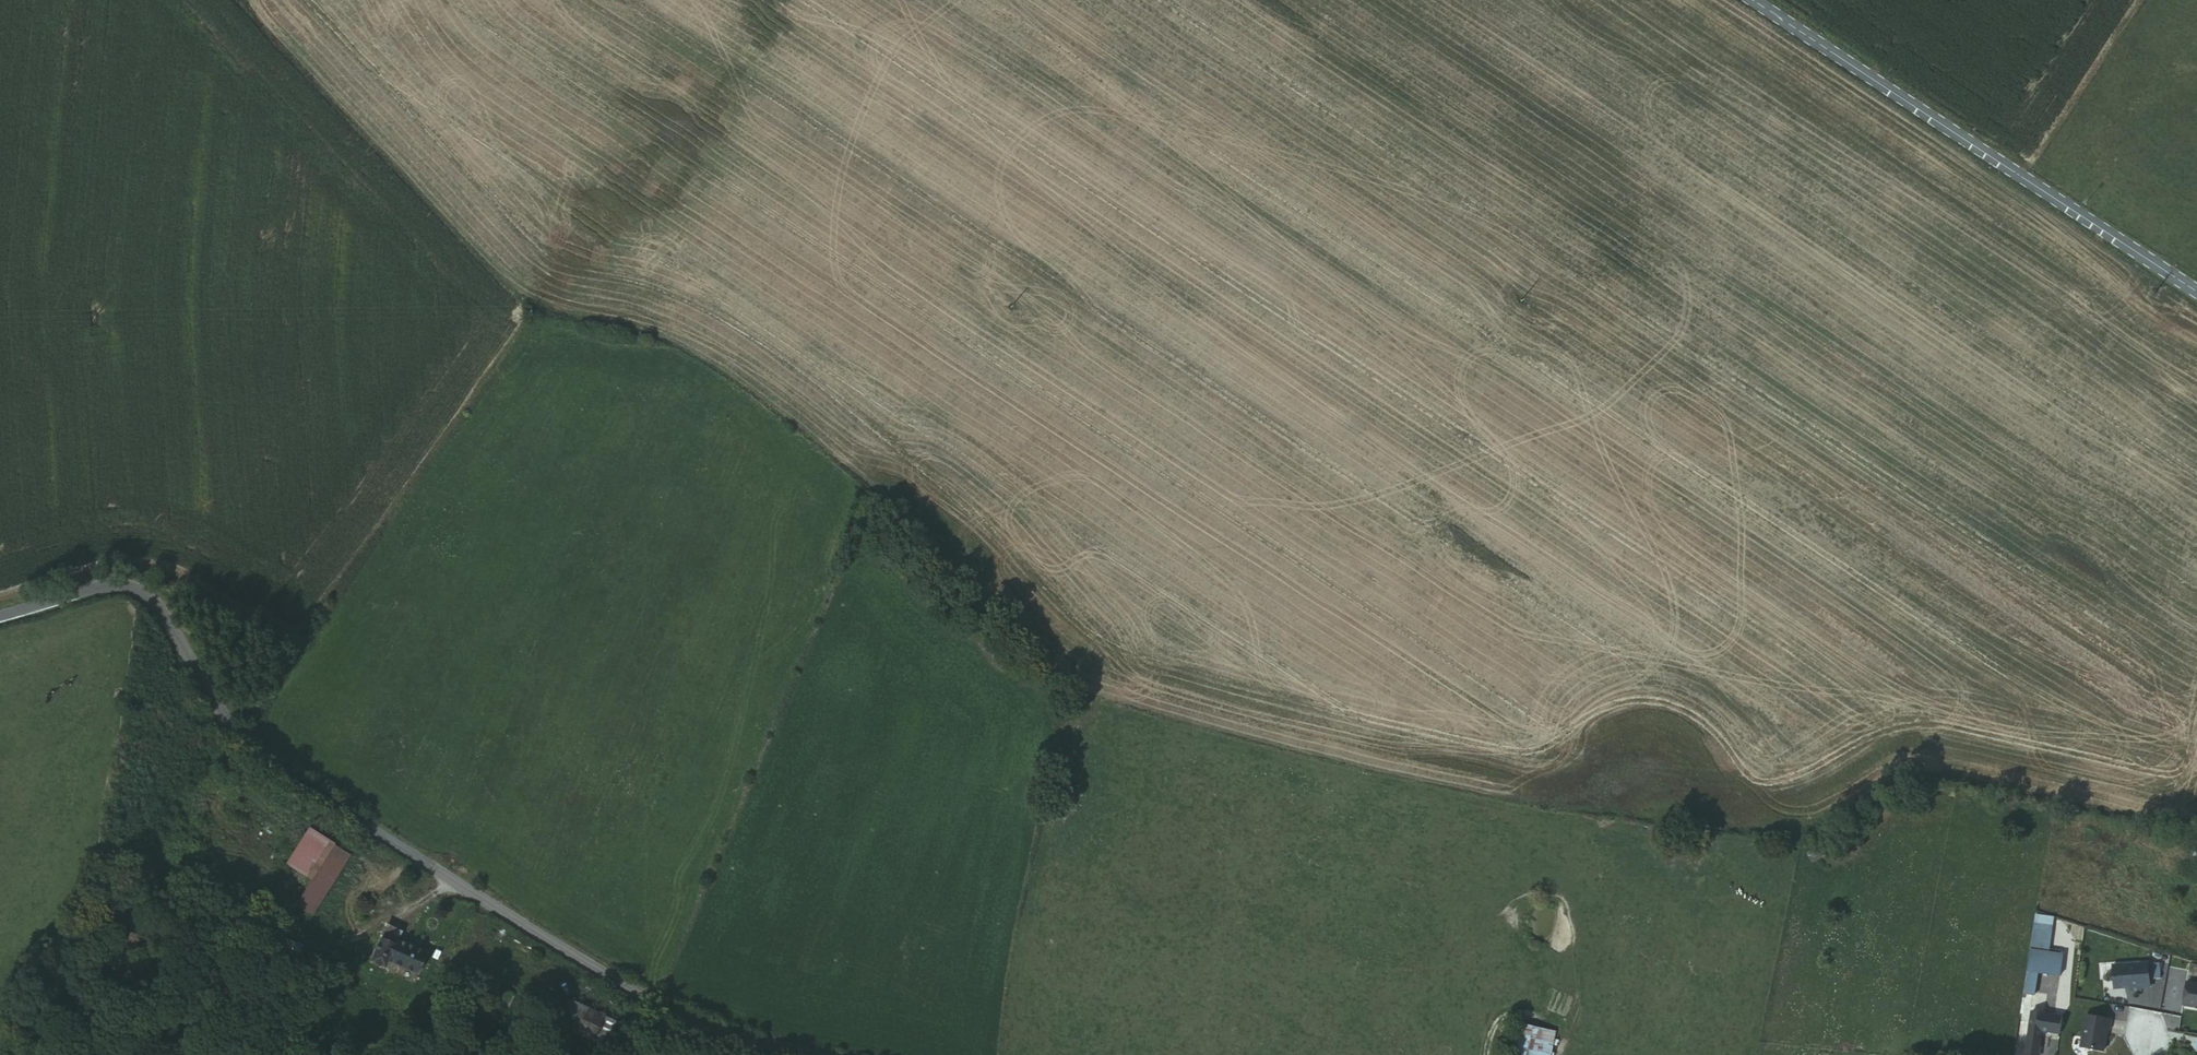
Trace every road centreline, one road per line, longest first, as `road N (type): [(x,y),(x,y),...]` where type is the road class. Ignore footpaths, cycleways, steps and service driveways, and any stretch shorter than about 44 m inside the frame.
road 1 (unclassified): [(852,1054),(692,1020),(273,767),(220,721),(149,596),(123,584),(98,585),(0,615)]
road 2 (secondary): [(1753,0),(2196,291)]
road 3 (track): [(549,1054),(405,997)]

